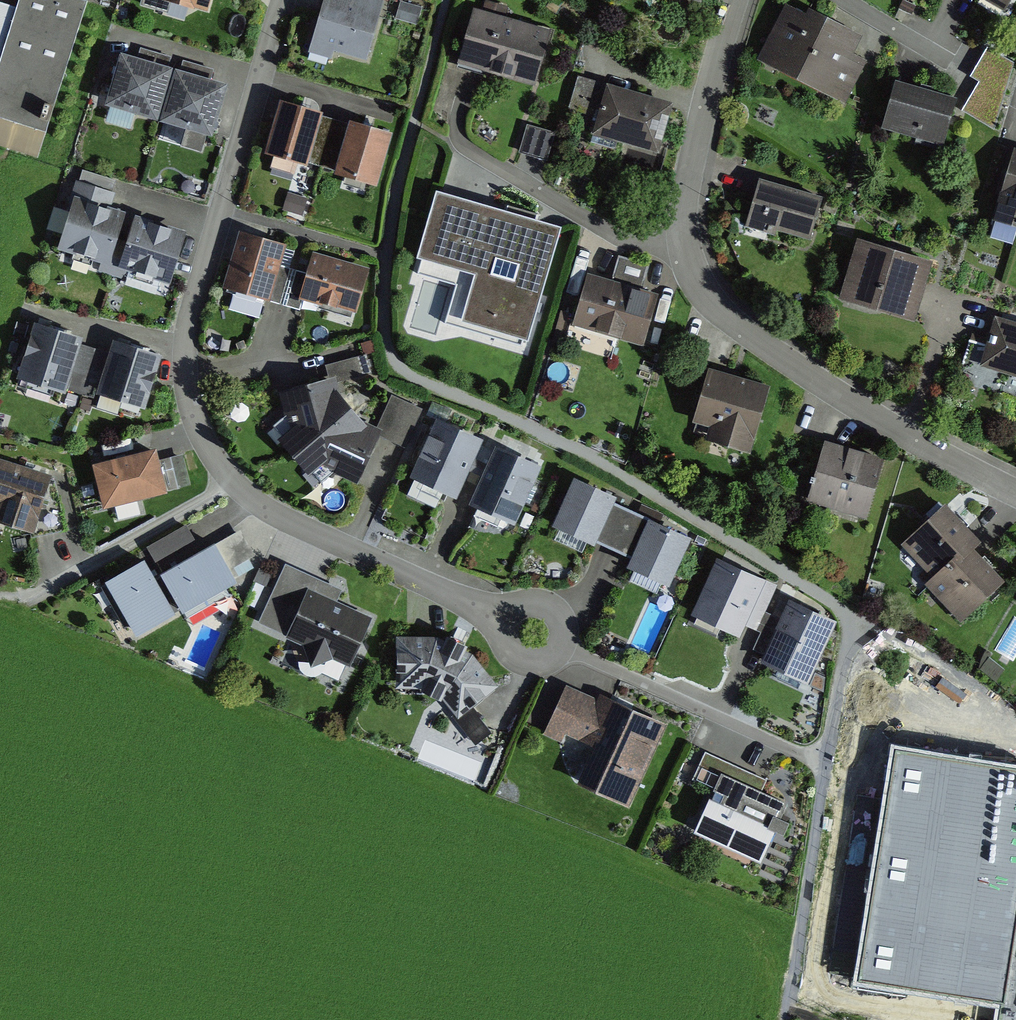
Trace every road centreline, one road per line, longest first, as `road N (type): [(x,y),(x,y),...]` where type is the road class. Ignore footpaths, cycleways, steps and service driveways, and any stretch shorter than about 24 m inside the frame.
road 1 (residential): [(503,615),(236,490),(210,455),(187,356),(287,0)]
road 2 (residential): [(736,0),(688,193),(690,238),(717,307),(783,363),(1015,496)]
road 3 (track): [(857,625),(783,1019)]
road 4 (residential): [(562,664),(574,650),(576,622),(557,598),(526,595),(503,615)]

